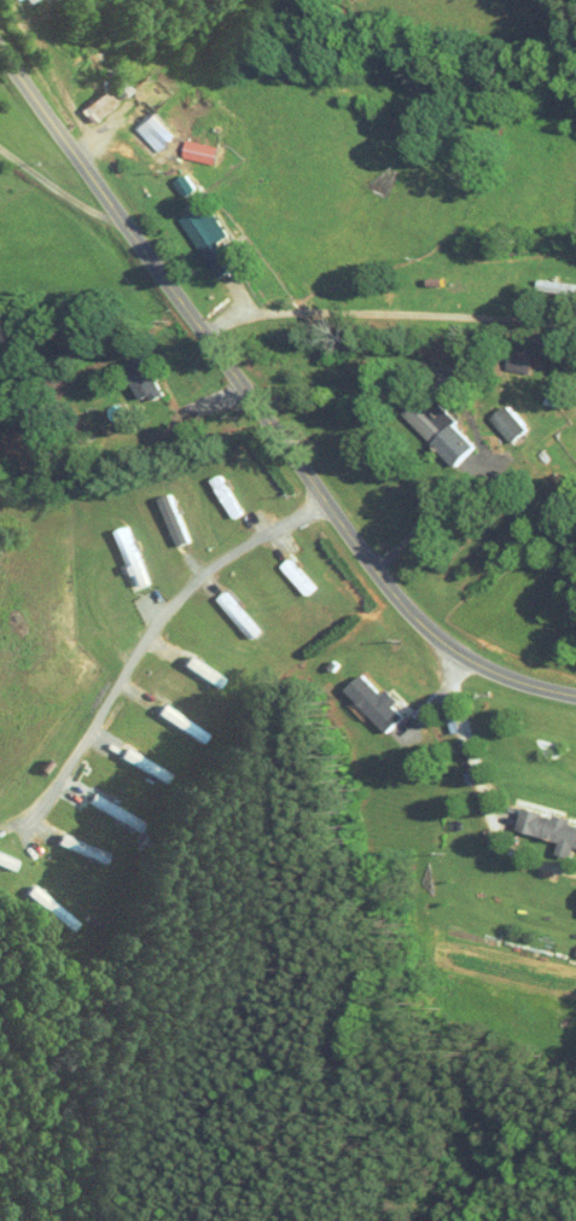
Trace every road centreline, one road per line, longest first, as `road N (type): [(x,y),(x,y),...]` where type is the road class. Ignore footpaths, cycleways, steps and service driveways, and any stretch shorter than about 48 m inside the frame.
road 1 (tertiary): [(575,697),(481,667),(402,607),(0,52)]
road 2 (residential): [(326,507),(191,577),(50,800),(33,818),(0,828)]

